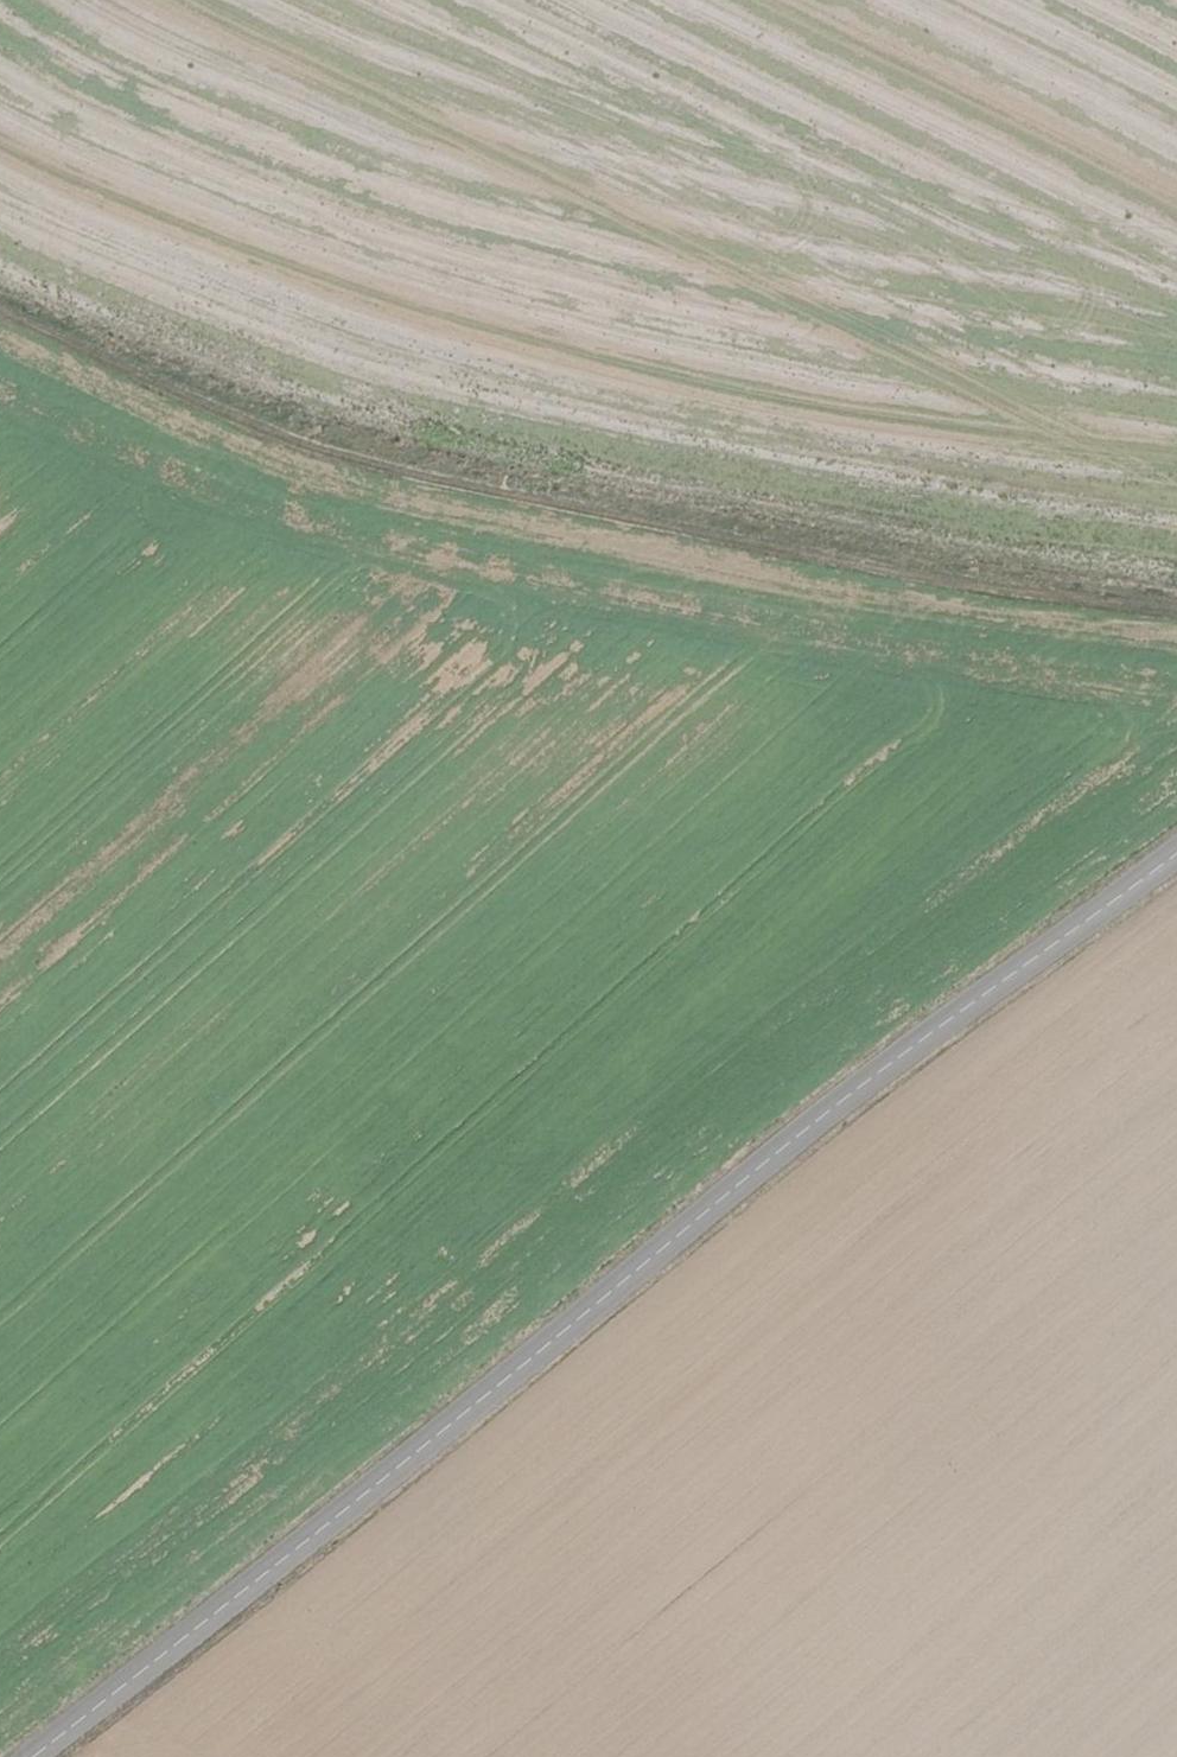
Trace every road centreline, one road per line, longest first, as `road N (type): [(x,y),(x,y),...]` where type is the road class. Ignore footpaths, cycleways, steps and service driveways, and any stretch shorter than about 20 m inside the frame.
road 1 (tertiary): [(34,1756),(865,1083),(1176,856)]
road 2 (track): [(1176,612),(746,549),(323,454),(0,314)]

